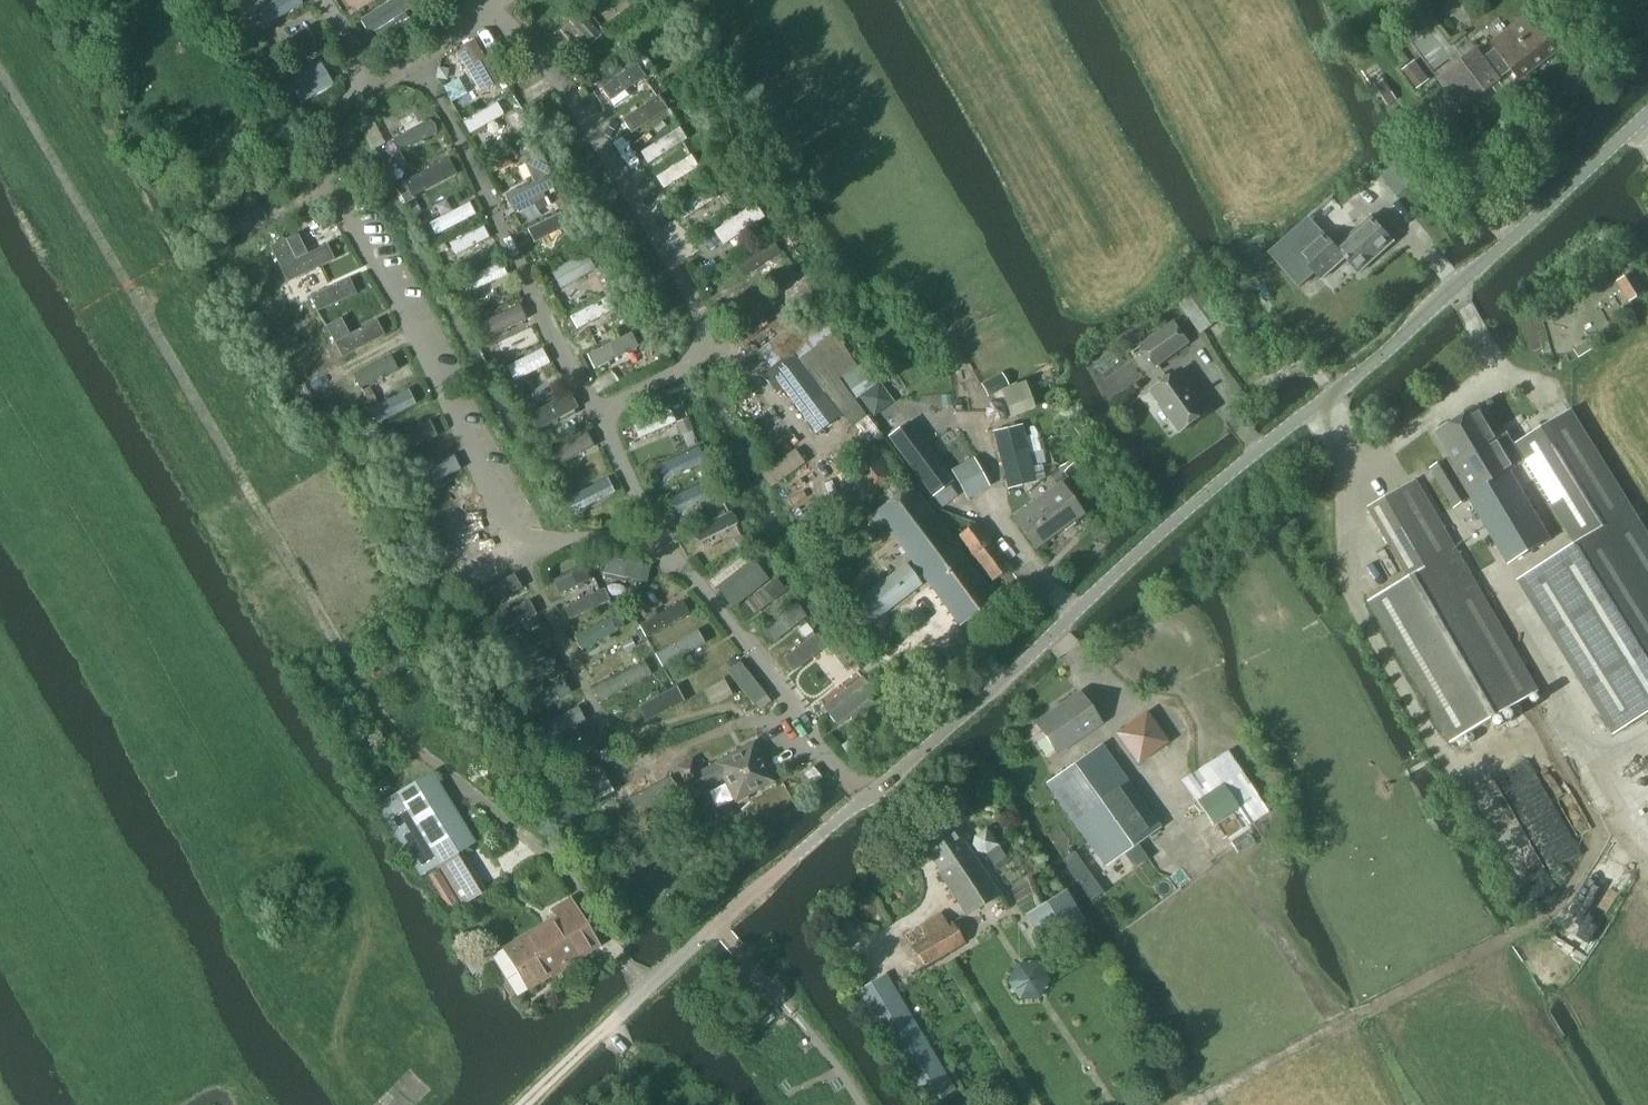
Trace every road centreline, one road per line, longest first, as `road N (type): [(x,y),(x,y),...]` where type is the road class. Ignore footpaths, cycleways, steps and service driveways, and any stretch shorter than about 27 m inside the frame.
road 1 (unclassified): [(1647,114),(1397,343),(1191,507),(1023,663),(793,859)]
road 2 (track): [(1623,811),(1550,915),(1196,1104)]
road 3 (track): [(650,986),(524,1104)]

